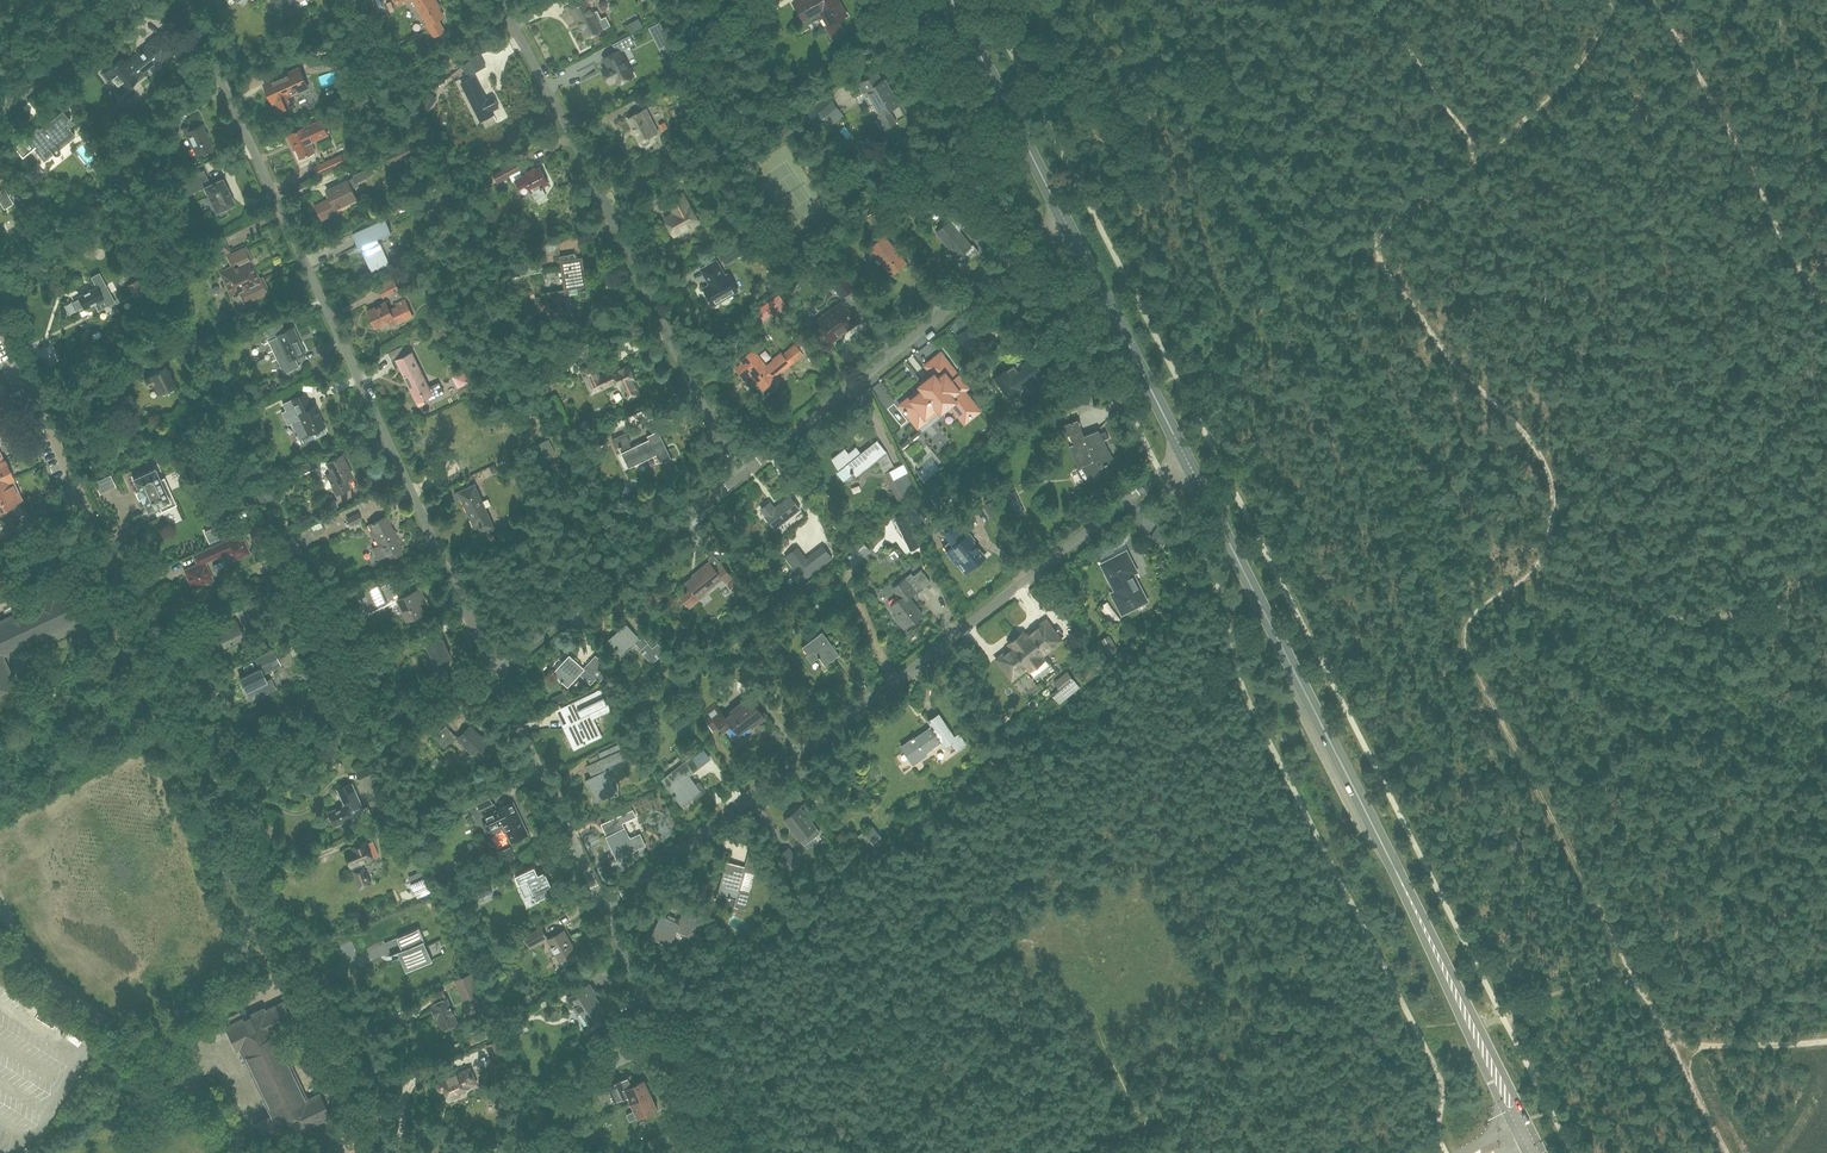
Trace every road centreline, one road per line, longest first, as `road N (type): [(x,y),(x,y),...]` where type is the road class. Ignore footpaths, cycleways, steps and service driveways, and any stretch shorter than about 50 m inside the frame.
road 1 (track): [(1615,0),(1578,65),(1536,109),(1385,226),(1373,247),(1438,342),(1531,442),(1552,485),(1536,575),(1470,617),(1466,654),(1727,1152)]
road 2 (residential): [(392,1152),(0,332)]
road 3 (secondary): [(1524,1130),(1185,456)]
road 4 (residential): [(496,671),(184,0)]
road 5 (residential): [(605,904),(1185,456)]
road 6 (residential): [(738,478),(497,0)]
road 7 (residential): [(738,478),(1062,217)]
road 8 (track): [(1652,0),(1826,318)]
road 9 (residential): [(496,671),(738,478)]
road 10 (track): [(1826,575),(1698,622),(1536,575)]
road 11 (residential): [(725,1152),(605,904)]
road 12 (secondary): [(1185,456),(1062,217)]
road 13 (residential): [(605,904),(496,671)]
road 14 (secondary): [(1062,217),(952,0)]
road 15 (track): [(1367,0),(1401,36),(1480,159)]
road 16 (track): [(1628,966),(1474,1028)]
road 17 (residential): [(0,102),(127,0)]
road 18 (track): [(1826,1040),(1671,1042)]

